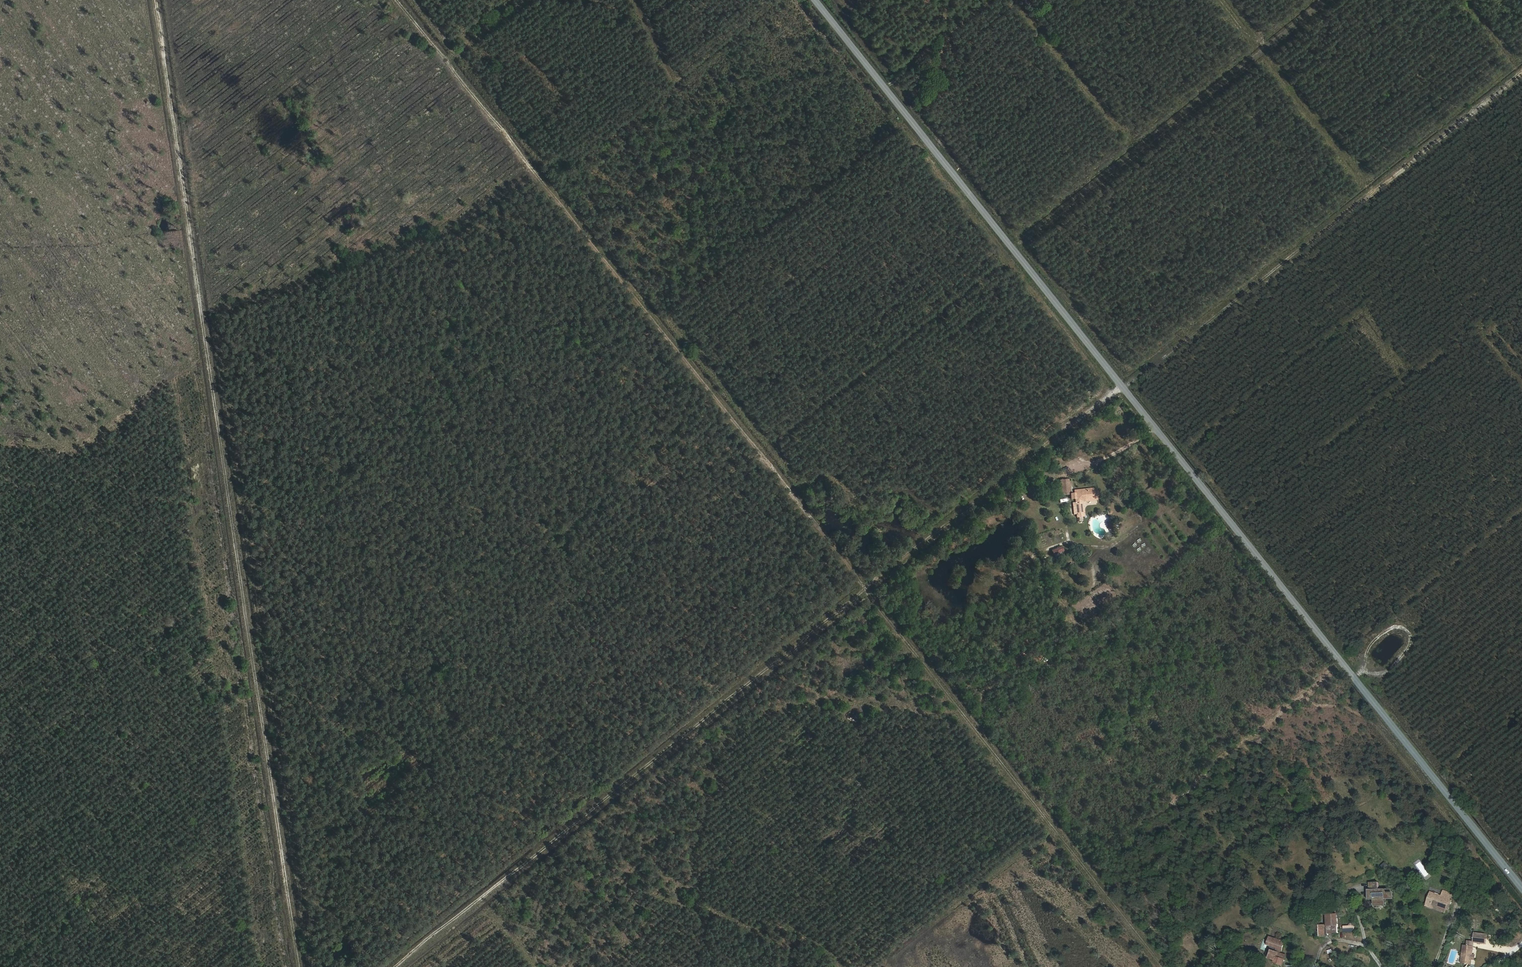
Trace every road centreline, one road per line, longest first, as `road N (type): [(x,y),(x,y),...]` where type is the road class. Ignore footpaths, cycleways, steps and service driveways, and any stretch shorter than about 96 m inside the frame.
road 1 (track): [(1521,76),(398,966)]
road 2 (tertiary): [(1521,889),(814,0)]
road 3 (track): [(151,0),(235,498),(298,966)]
road 4 (track): [(399,0),(866,589)]
road 5 (track): [(1160,966),(866,589)]

